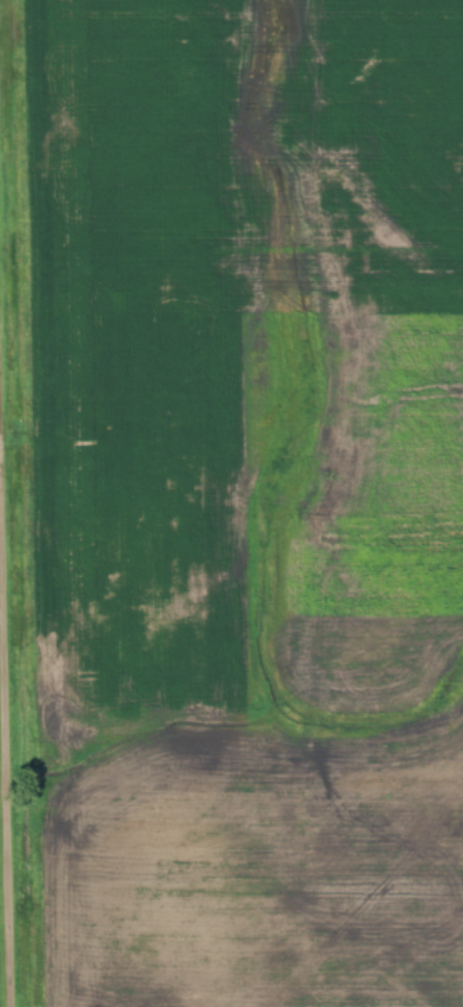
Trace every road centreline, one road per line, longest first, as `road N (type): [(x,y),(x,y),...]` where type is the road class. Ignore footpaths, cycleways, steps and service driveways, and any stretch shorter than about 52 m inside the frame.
road 1 (residential): [(4,1006),(0,787)]

